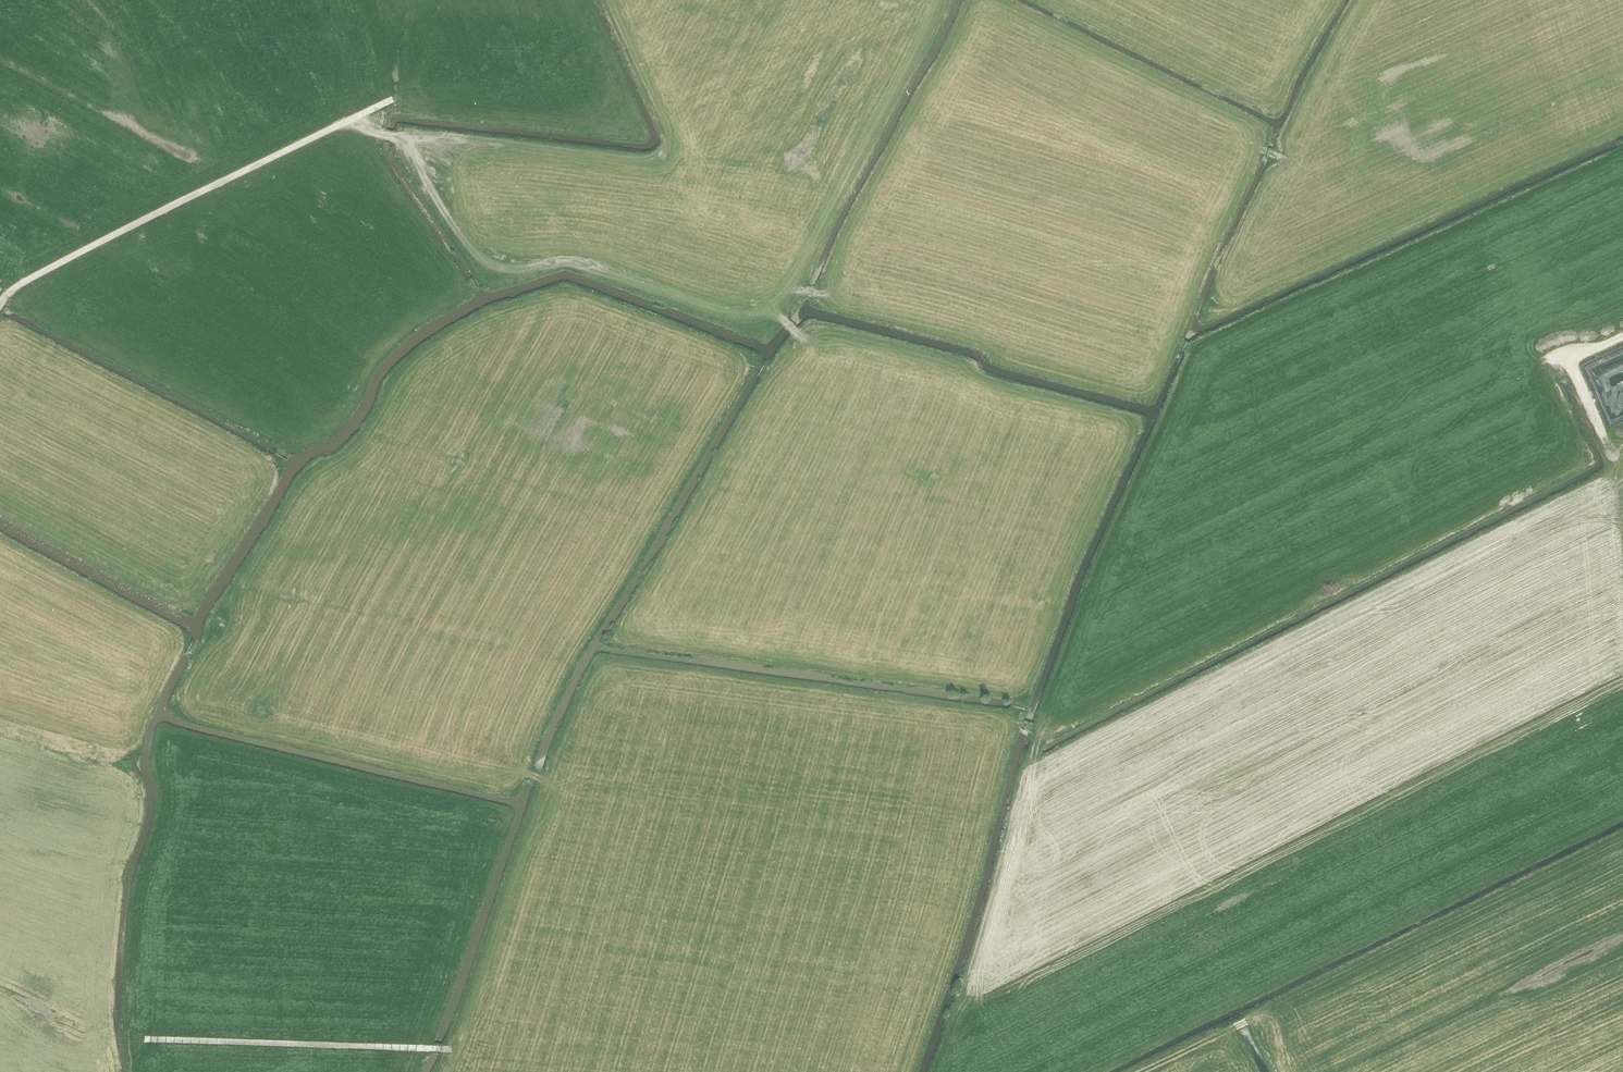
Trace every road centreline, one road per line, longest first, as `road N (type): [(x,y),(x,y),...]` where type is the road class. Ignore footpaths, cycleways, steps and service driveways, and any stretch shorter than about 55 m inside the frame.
road 1 (track): [(0,304),(389,100)]
road 2 (track): [(146,1039),(451,1049)]

